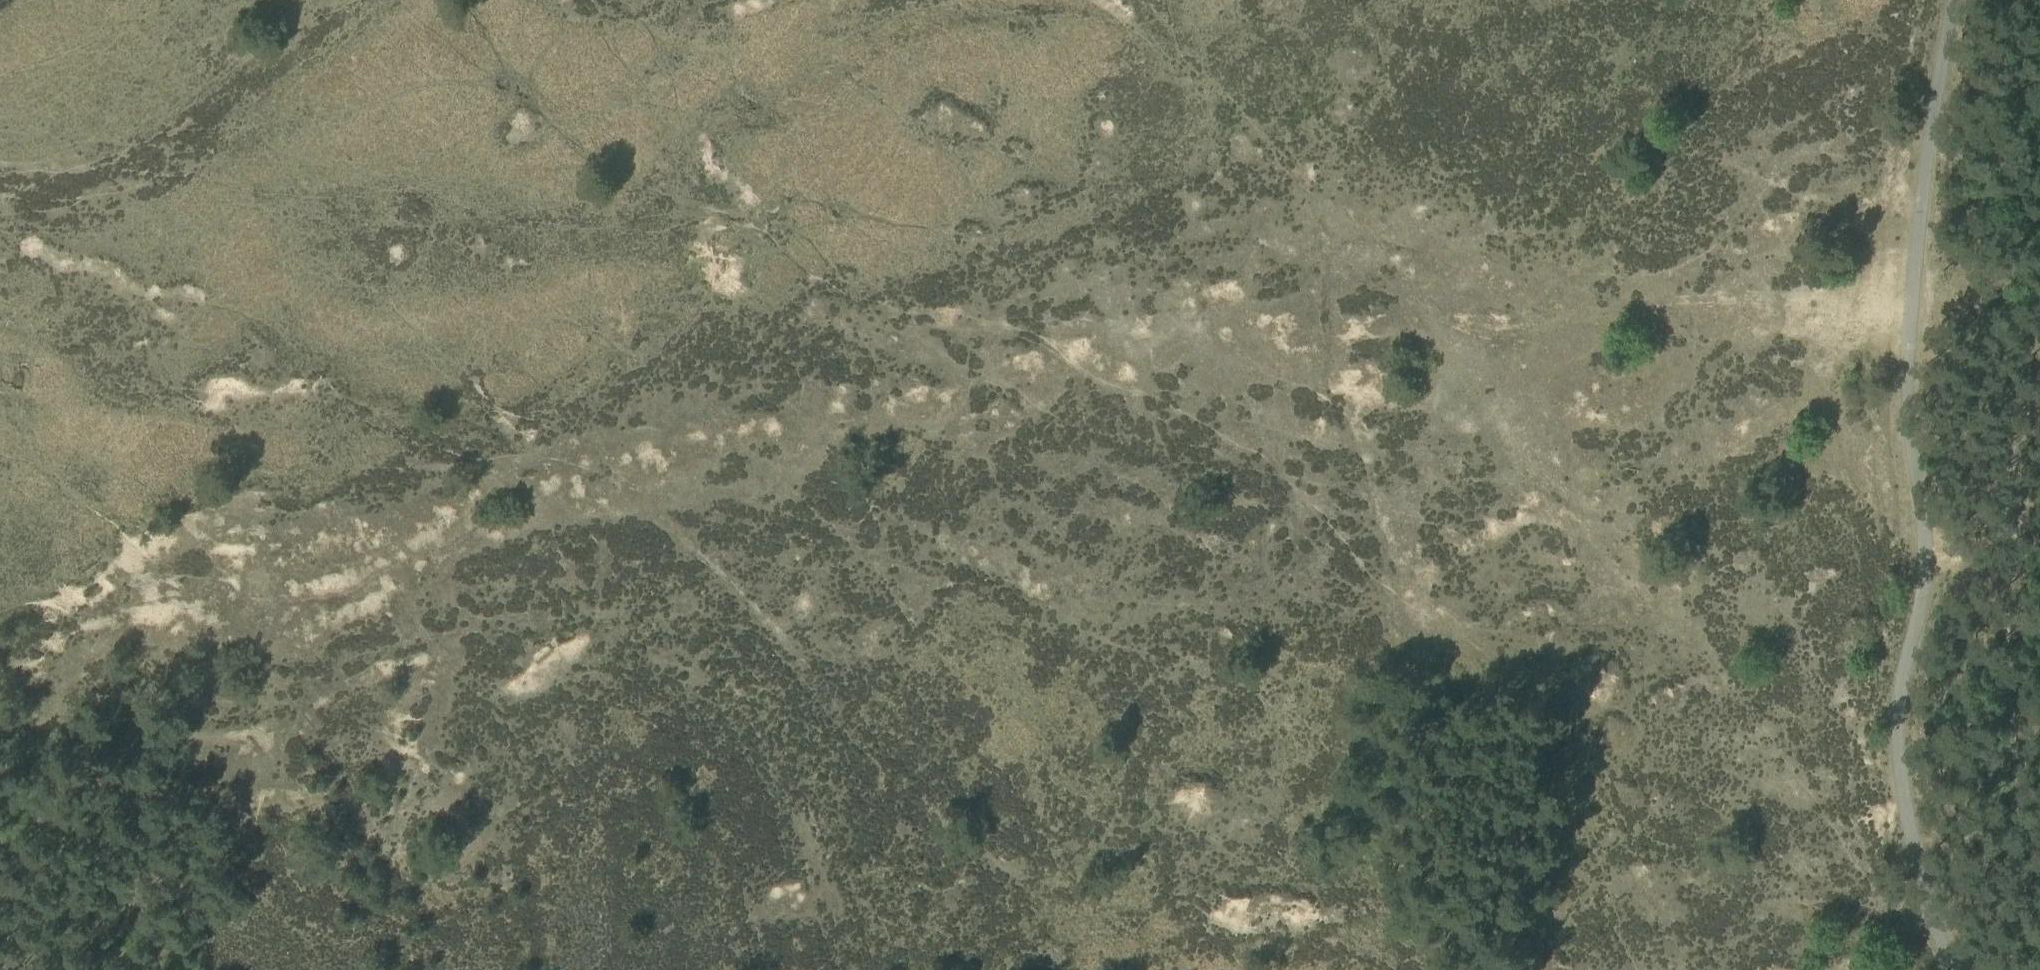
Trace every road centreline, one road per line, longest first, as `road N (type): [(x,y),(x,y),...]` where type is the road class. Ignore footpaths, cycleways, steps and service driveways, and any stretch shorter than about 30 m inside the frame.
road 1 (track): [(1951,969),(1903,804),(1895,730),(1922,597),(1925,539),(1906,391),(1922,184),(1954,0)]

